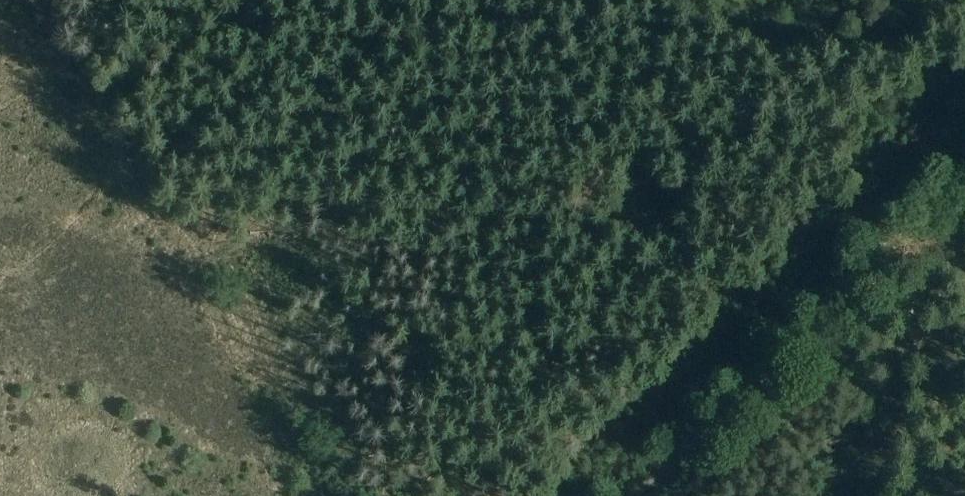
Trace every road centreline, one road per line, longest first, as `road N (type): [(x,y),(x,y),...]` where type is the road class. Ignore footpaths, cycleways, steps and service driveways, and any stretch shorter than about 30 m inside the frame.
road 1 (track): [(317,495),(7,0)]
road 2 (track): [(964,186),(637,495)]

